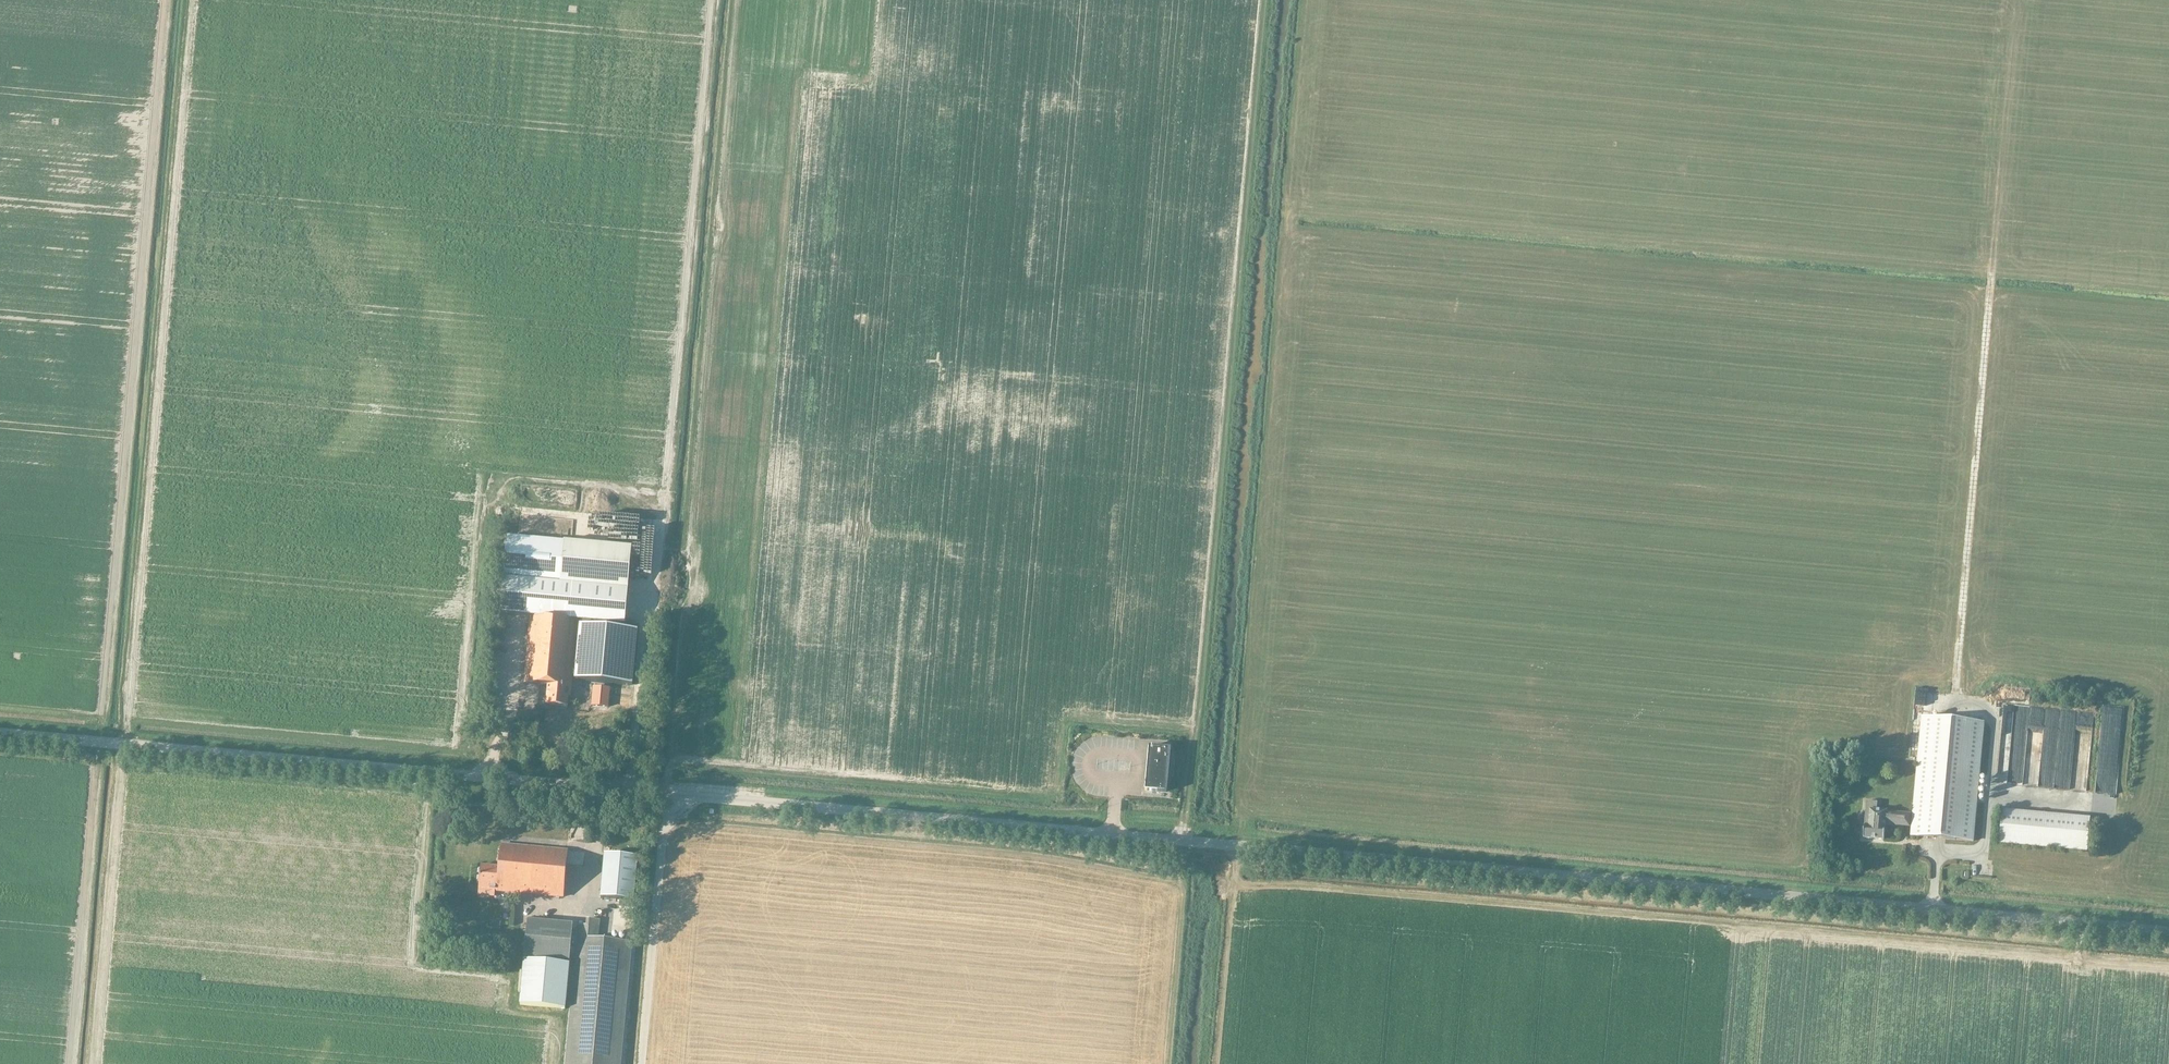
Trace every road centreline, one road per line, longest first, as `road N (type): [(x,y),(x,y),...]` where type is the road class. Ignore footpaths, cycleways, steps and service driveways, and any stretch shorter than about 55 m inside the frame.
road 1 (unclassified): [(2168,934),(0,732)]

